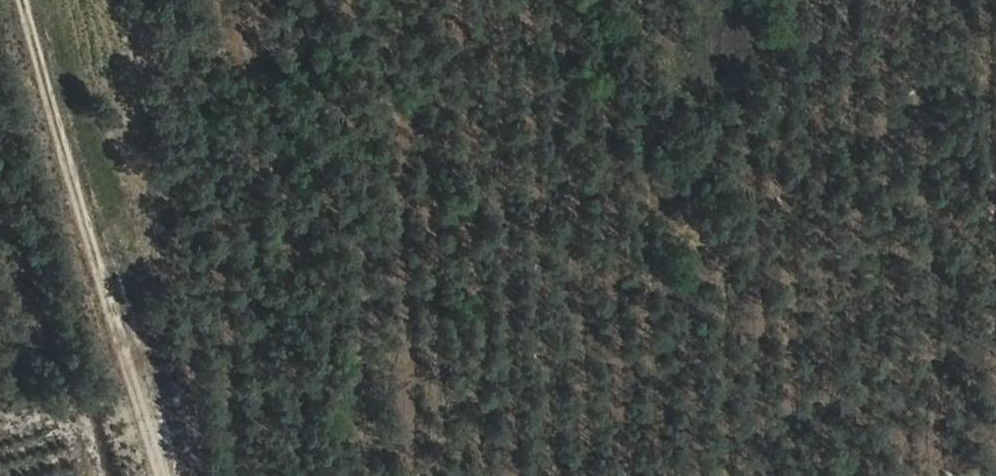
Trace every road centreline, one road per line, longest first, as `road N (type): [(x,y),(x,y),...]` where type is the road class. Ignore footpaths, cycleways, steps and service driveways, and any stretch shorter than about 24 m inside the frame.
road 1 (track): [(162,475),(17,0)]

